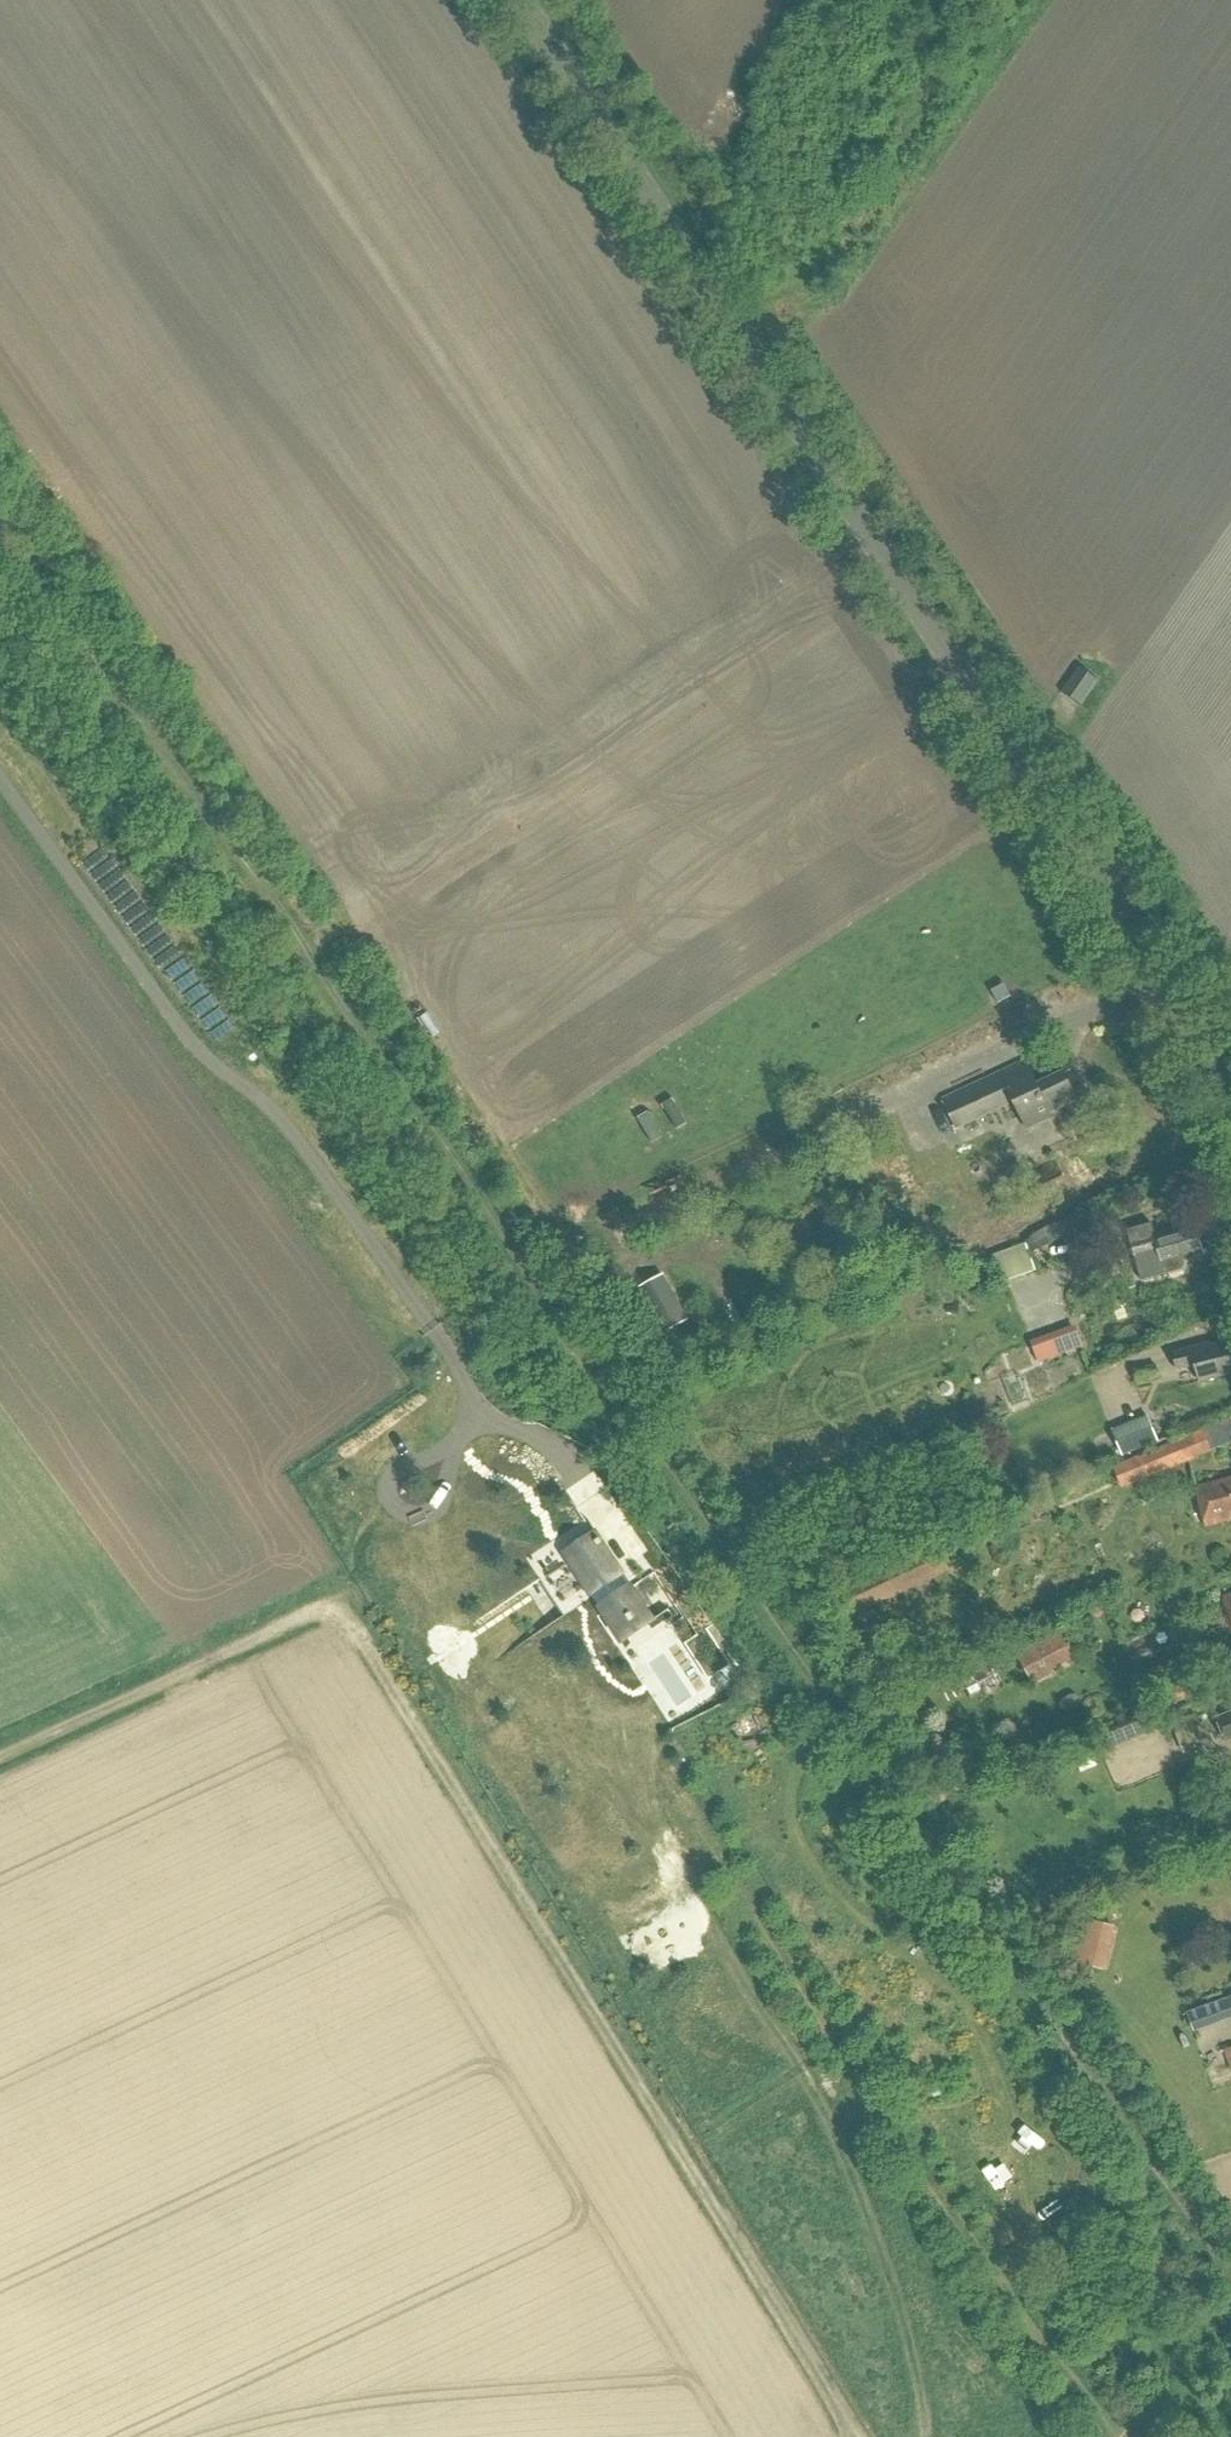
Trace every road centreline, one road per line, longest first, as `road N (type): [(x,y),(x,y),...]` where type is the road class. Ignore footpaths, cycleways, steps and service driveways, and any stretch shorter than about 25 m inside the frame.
road 1 (track): [(0,1758),(308,1615),(343,1610),(367,1631),(856,2436)]
road 2 (tertiary): [(1230,1093),(1054,809),(521,0)]
road 3 (track): [(855,2068),(1006,2295),(1124,2436)]

